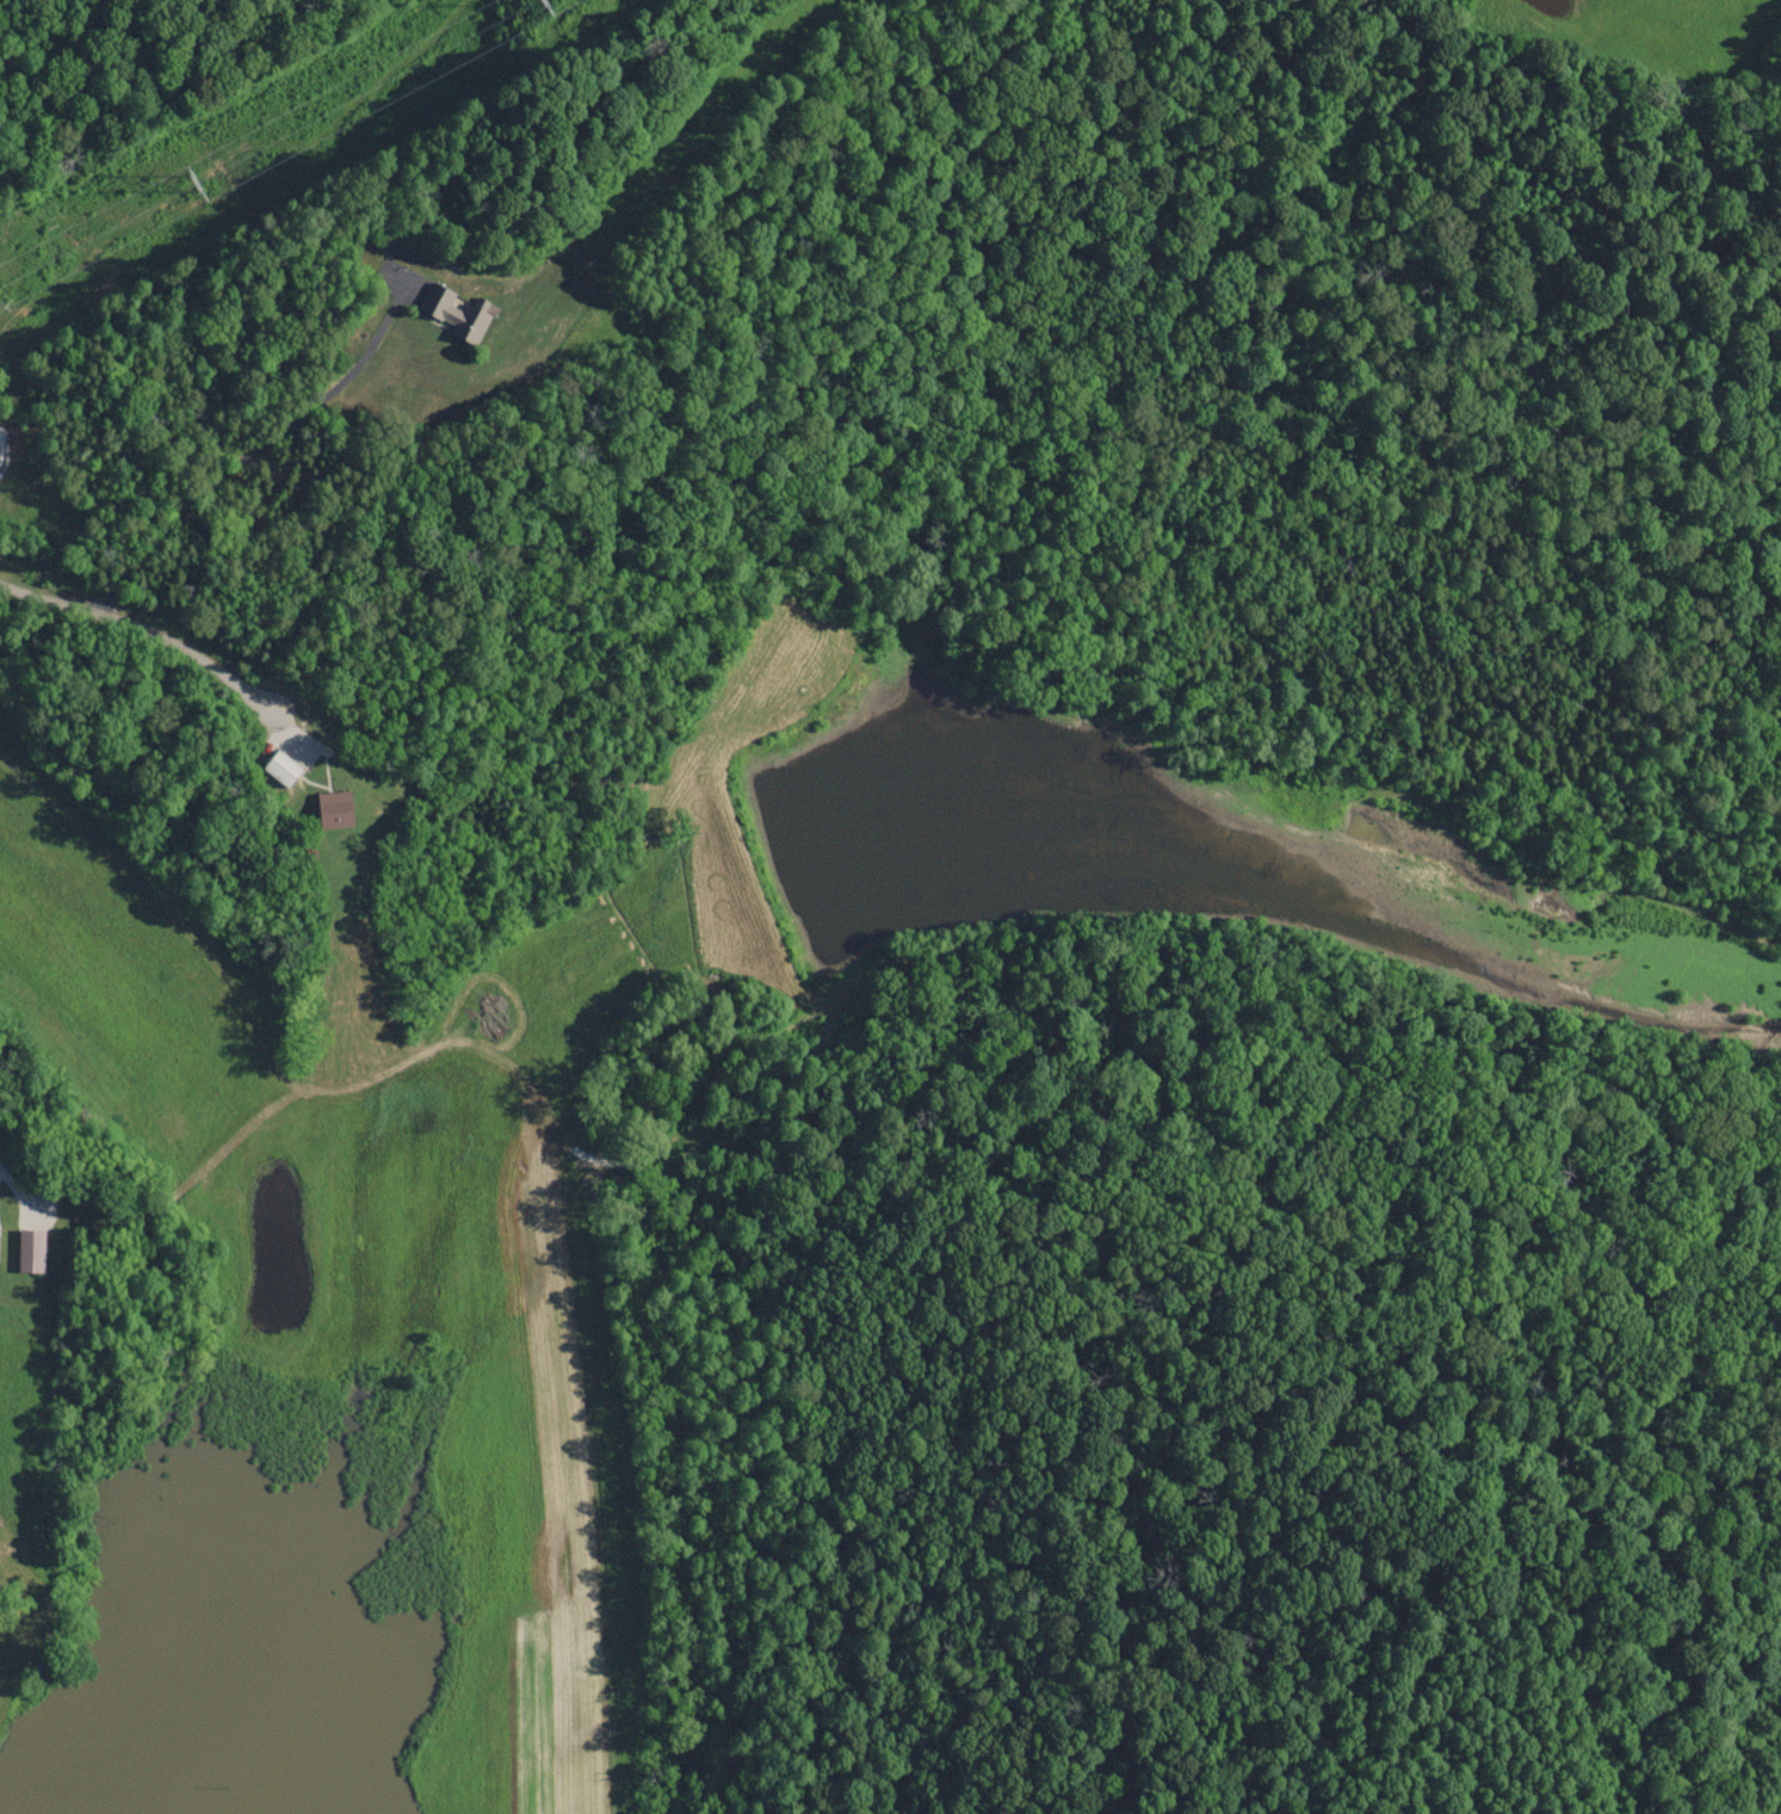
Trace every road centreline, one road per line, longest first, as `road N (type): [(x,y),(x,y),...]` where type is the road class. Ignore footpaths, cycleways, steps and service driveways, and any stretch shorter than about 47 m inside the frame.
road 1 (residential): [(286,691),(45,563),(0,554)]

